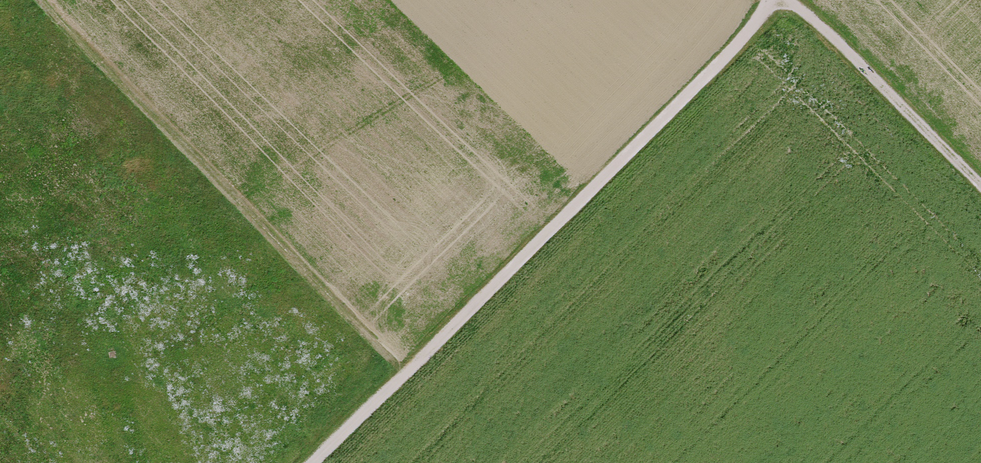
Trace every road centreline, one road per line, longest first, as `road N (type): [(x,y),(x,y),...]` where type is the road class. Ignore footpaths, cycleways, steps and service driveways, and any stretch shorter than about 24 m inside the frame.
road 1 (track): [(313,462),(775,0)]
road 2 (track): [(406,373),(40,0)]
road 3 (track): [(788,0),(980,184)]

